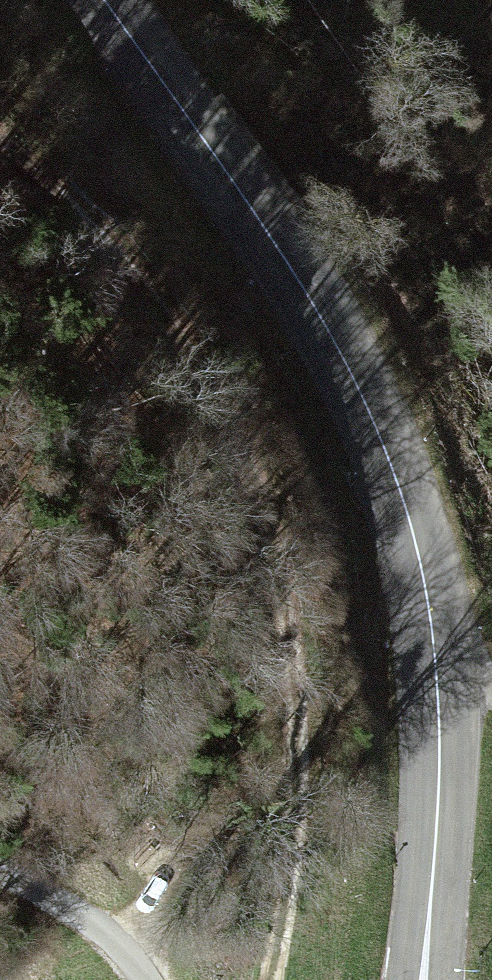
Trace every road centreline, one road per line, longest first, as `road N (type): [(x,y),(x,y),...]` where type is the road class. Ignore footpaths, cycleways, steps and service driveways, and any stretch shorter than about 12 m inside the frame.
road 1 (primary): [(104,0),(293,273),(354,381),(396,478),(424,579),(439,697),(423,979)]
road 2 (track): [(0,140),(122,257),(246,438),(268,502),(297,703),(295,823),(270,979)]
road 3 (track): [(141,979),(80,921),(0,876)]
road 4 (track): [(424,579),(491,682)]

